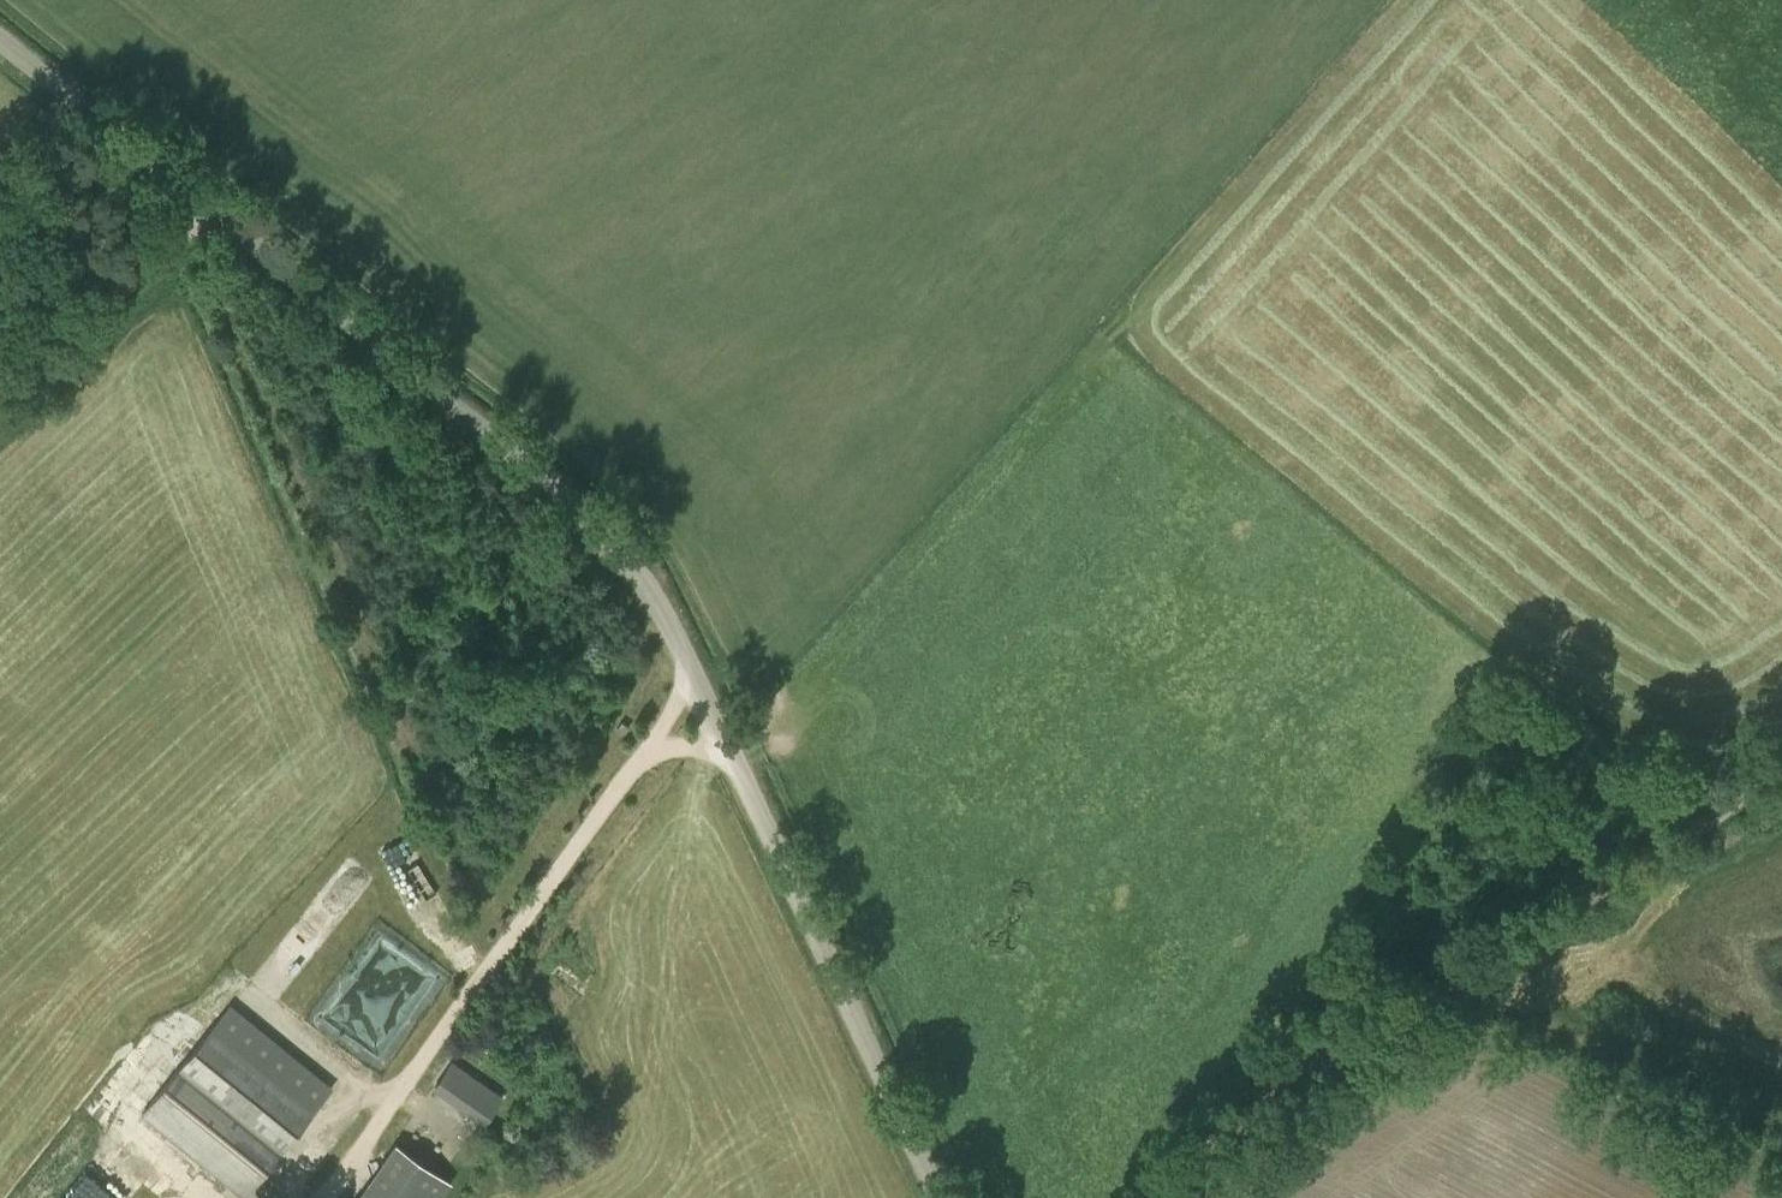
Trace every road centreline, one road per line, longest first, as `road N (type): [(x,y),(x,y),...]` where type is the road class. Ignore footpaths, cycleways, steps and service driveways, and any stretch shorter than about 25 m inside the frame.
road 1 (unclassified): [(949,1197),(647,577),(495,420),(0,31)]
road 2 (track): [(0,408),(222,205)]

